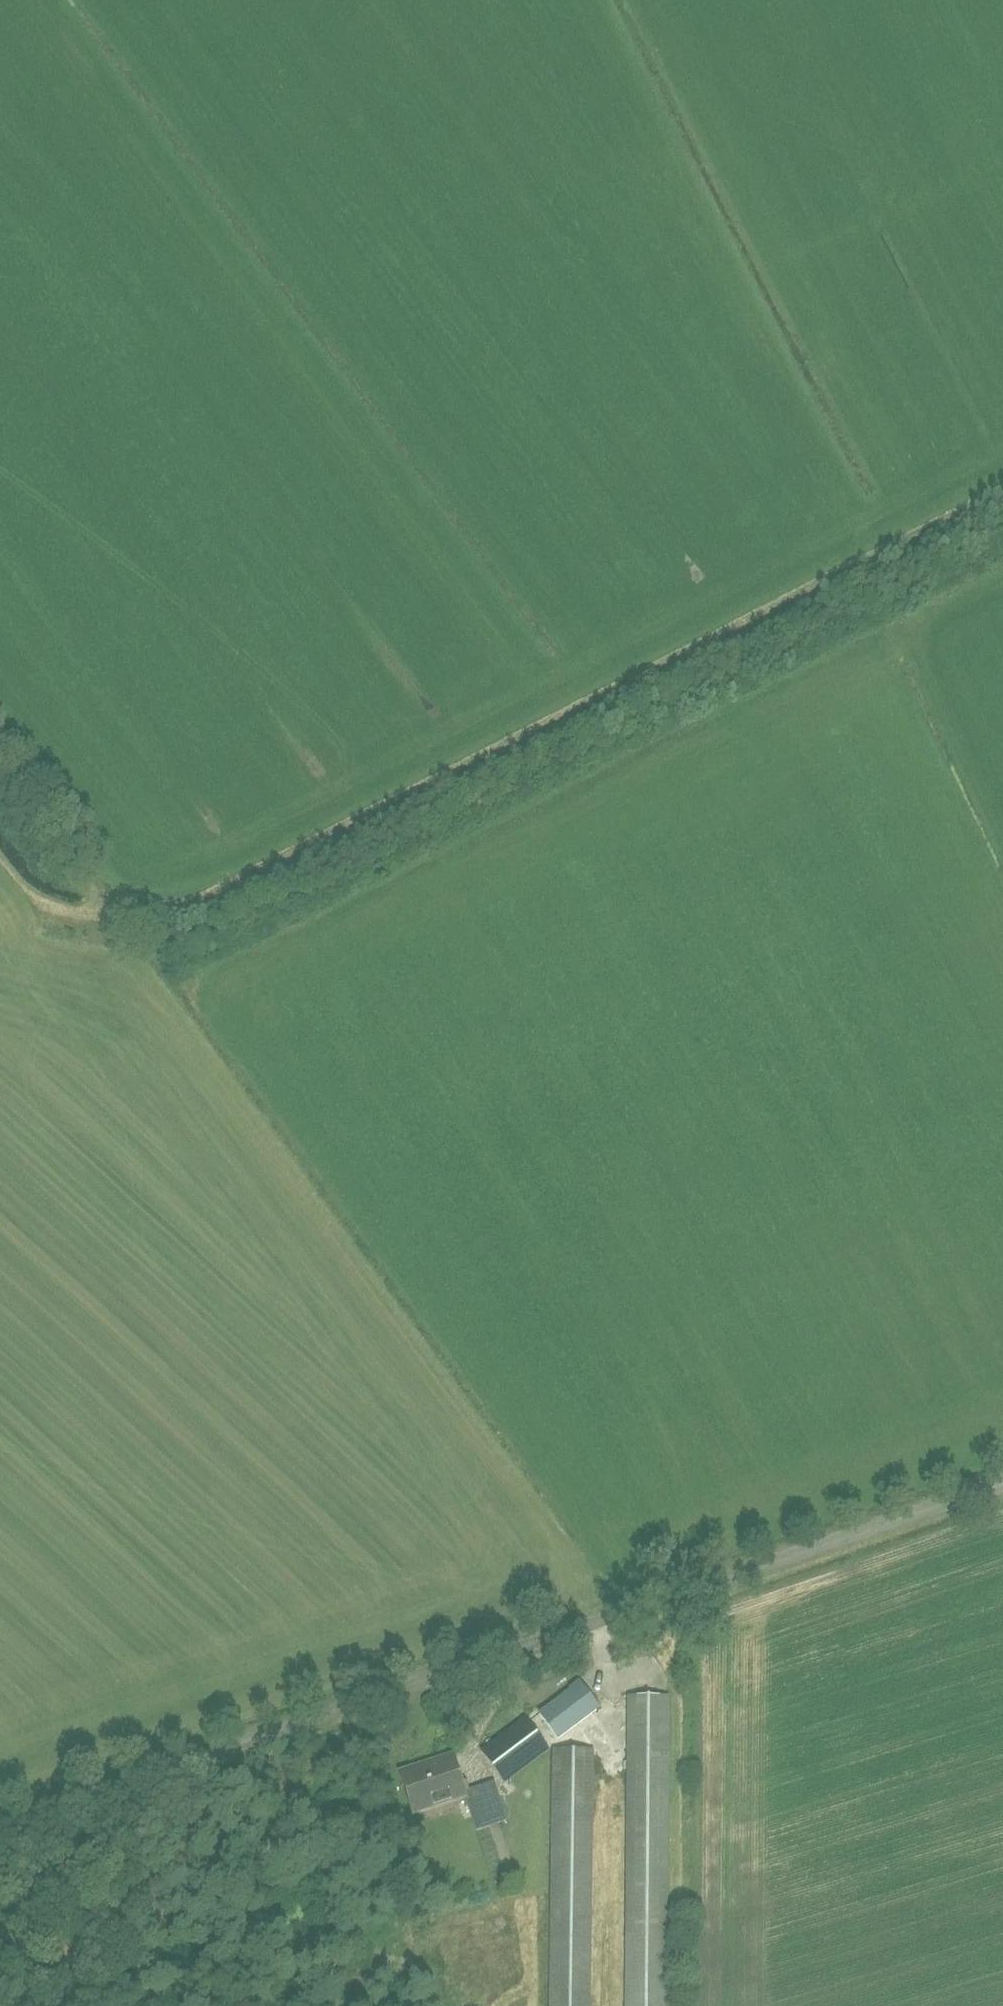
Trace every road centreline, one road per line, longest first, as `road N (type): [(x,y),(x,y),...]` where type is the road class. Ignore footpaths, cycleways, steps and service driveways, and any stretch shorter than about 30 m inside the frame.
road 1 (unclassified): [(0,1824),(1002,1484)]

